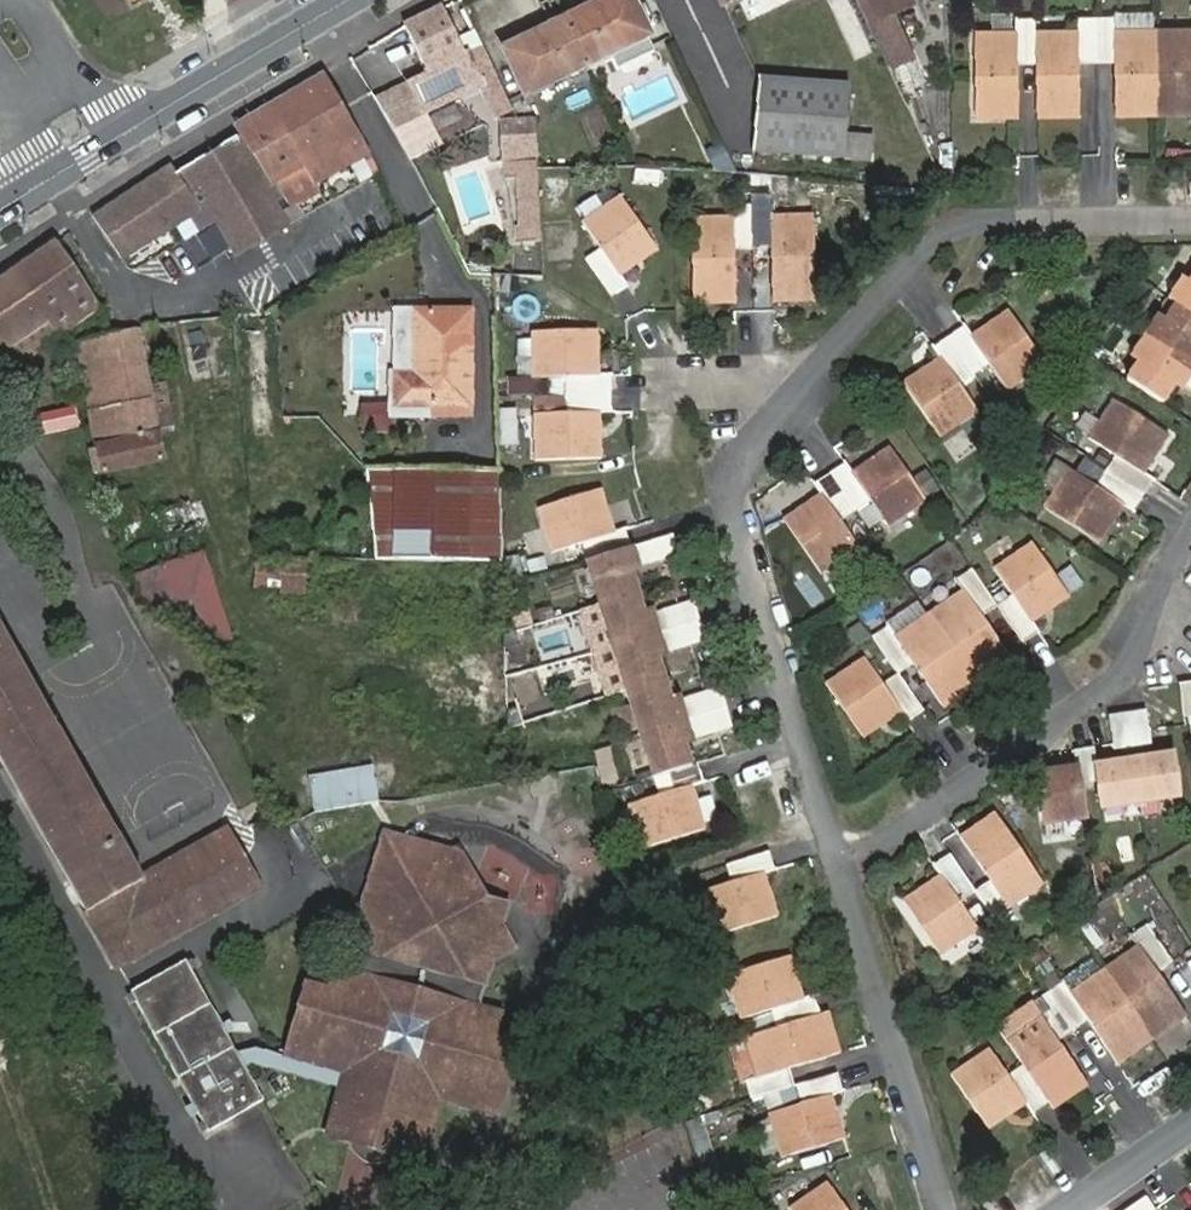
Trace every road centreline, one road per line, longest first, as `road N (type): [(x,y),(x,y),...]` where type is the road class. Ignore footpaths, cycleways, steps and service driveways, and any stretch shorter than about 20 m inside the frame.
road 1 (residential): [(843,873),(731,499),(743,454),(924,249),(962,223),(1190,219)]
road 2 (residential): [(1190,526),(1164,566),(1125,676),(843,873)]
road 3 (primary): [(0,214),(353,0)]
road 4 (residential): [(944,1209),(843,873)]
road 5 (residential): [(1065,1209),(1190,1124)]

